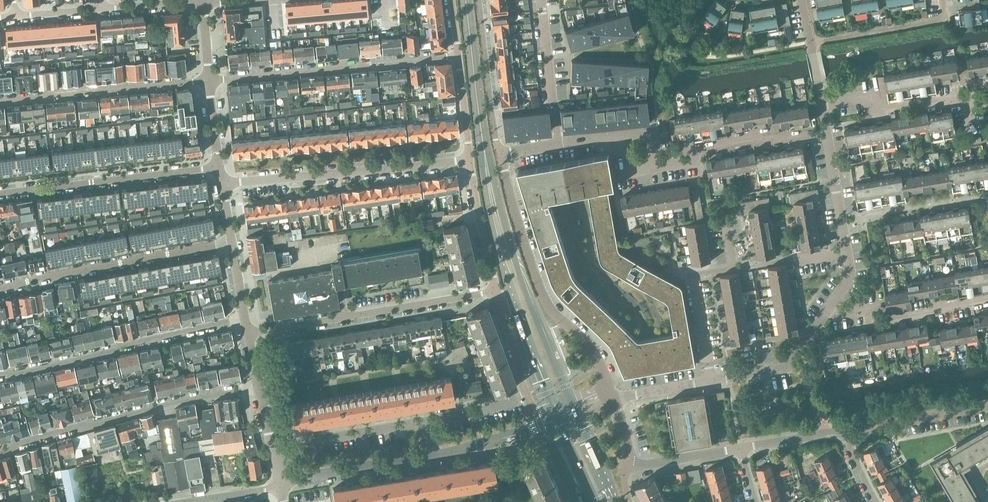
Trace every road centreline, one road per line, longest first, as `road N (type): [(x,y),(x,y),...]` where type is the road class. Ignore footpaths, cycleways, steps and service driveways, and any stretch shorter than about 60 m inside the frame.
road 1 (residential): [(613,399),(591,348),(542,296),(500,155)]
road 2 (residential): [(259,386),(0,451)]
road 3 (secondary): [(574,409),(532,311),(485,160)]
road 4 (residential): [(497,291),(248,334)]
road 5 (residential): [(245,316),(0,373)]
road 6 (residential): [(208,81),(458,55)]
road 7 (residential): [(222,183),(469,159)]
road 8 (residential): [(0,288),(231,240)]
road 9 (residential): [(220,167),(0,192)]
road 10 (residential): [(208,81),(0,101)]
road 11 (residential): [(828,135),(698,148),(695,160),(656,167)]
road 12 (residential): [(829,310),(850,270),(828,135)]
road 13 (residential): [(875,501),(836,432),(742,449)]
road 14 (residential): [(987,300),(877,321),(868,310),(829,310)]
road 15 (secondary): [(485,160),(466,0)]
road 16 (residential): [(968,97),(875,112),(872,95),(823,103)]
road 17 (residential): [(500,155),(478,0)]
road 18 (residential): [(280,486),(433,455)]
road 19 (secondary): [(485,160),(496,240),(518,310)]
road 20 (residential): [(942,0),(942,14),(931,20),(811,43)]
road 21 (residential): [(558,147),(540,0)]
road 22 (residential): [(469,159),(497,291)]
road 23 (residential): [(427,422),(296,444)]
road 24 (residential): [(433,455),(503,439),(555,416)]
road 25 (residential): [(558,147),(649,133),(656,167)]

